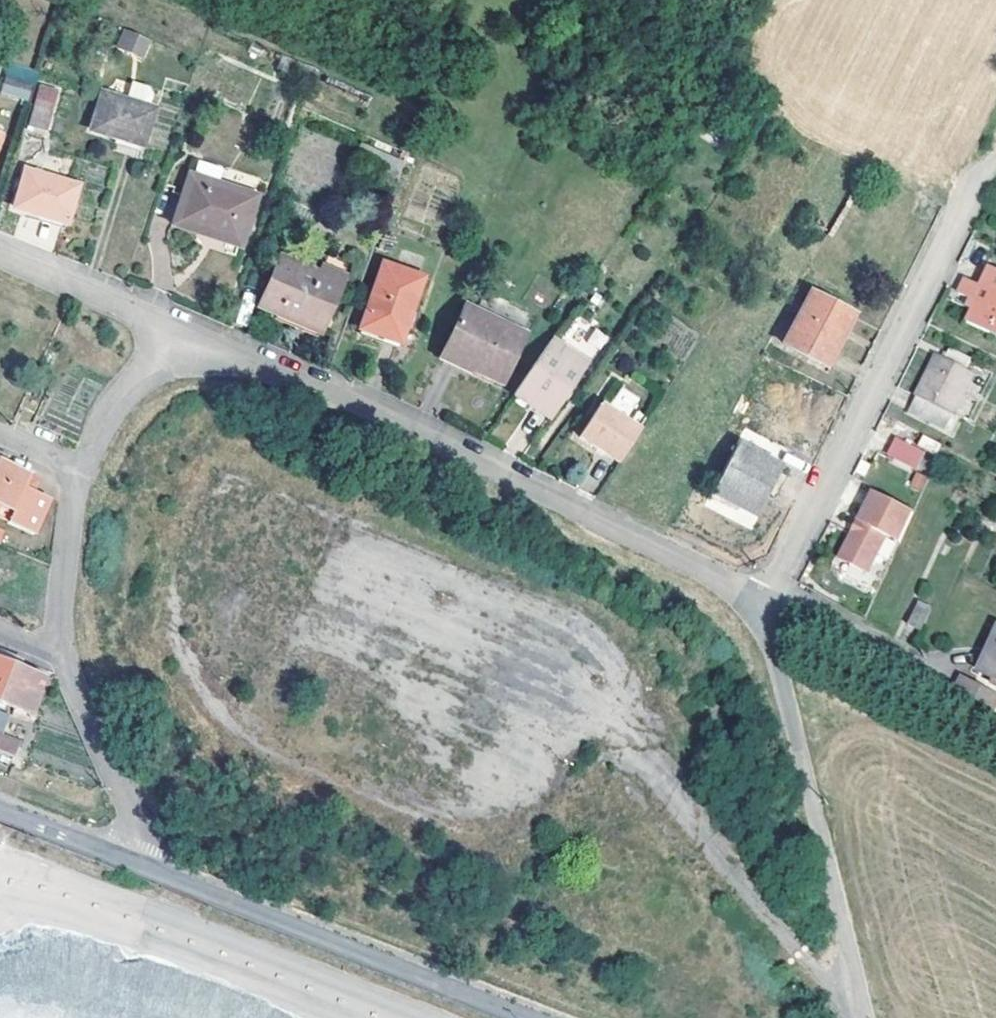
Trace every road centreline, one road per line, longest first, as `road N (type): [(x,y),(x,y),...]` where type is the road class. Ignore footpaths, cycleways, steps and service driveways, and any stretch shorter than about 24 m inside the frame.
road 1 (residential): [(188,336),(452,449),(760,603)]
road 2 (track): [(854,1017),(770,920),(616,669),(576,637),(448,593)]
road 3 (residential): [(984,165),(760,603)]
road 4 (unclassified): [(538,1017),(131,862)]
road 5 (unclassified): [(58,655),(77,710),(134,815),(139,844),(131,862)]
road 6 (residential): [(0,253),(188,336)]
road 7 (unclassified): [(85,472),(58,655)]
road 8 (unclassified): [(188,336),(114,411),(85,472)]
road 9 (unclassified): [(131,862),(0,811)]

